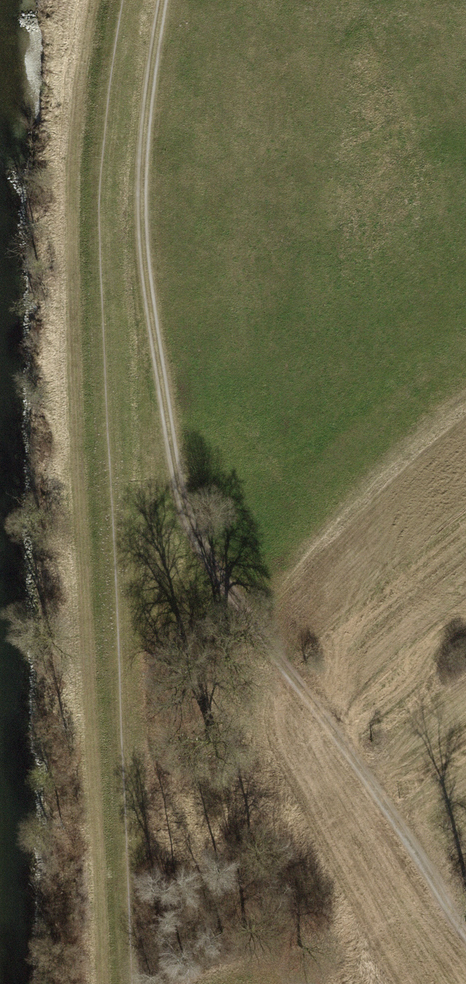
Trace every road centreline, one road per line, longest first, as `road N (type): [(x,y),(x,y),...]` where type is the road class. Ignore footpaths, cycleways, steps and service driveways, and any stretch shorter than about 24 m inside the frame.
road 1 (track): [(465,925),(218,576),(196,516),(159,314),(160,103),(180,0)]
road 2 (track): [(99,983),(68,420),(76,66),(90,0)]

